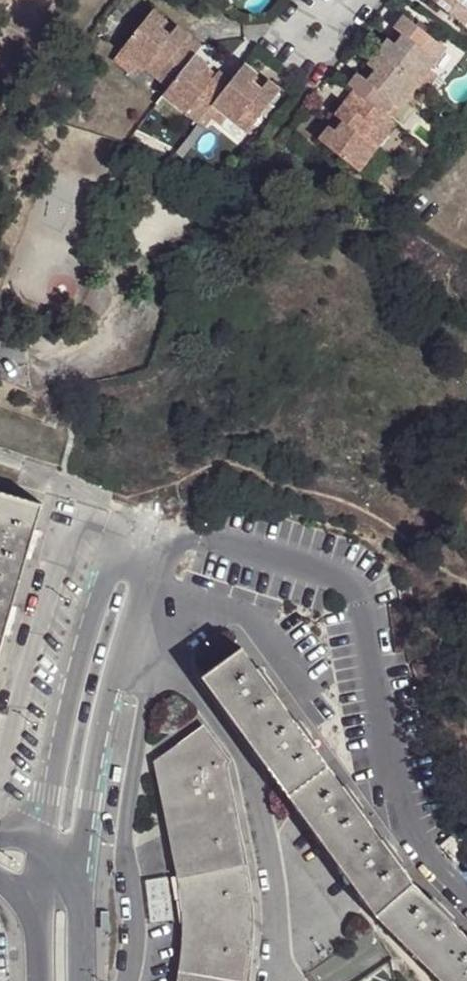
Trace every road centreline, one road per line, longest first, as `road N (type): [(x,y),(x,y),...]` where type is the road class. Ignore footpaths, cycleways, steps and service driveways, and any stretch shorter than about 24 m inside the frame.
road 1 (residential): [(81,861),(109,690),(152,550),(116,538),(73,689),(46,842)]

